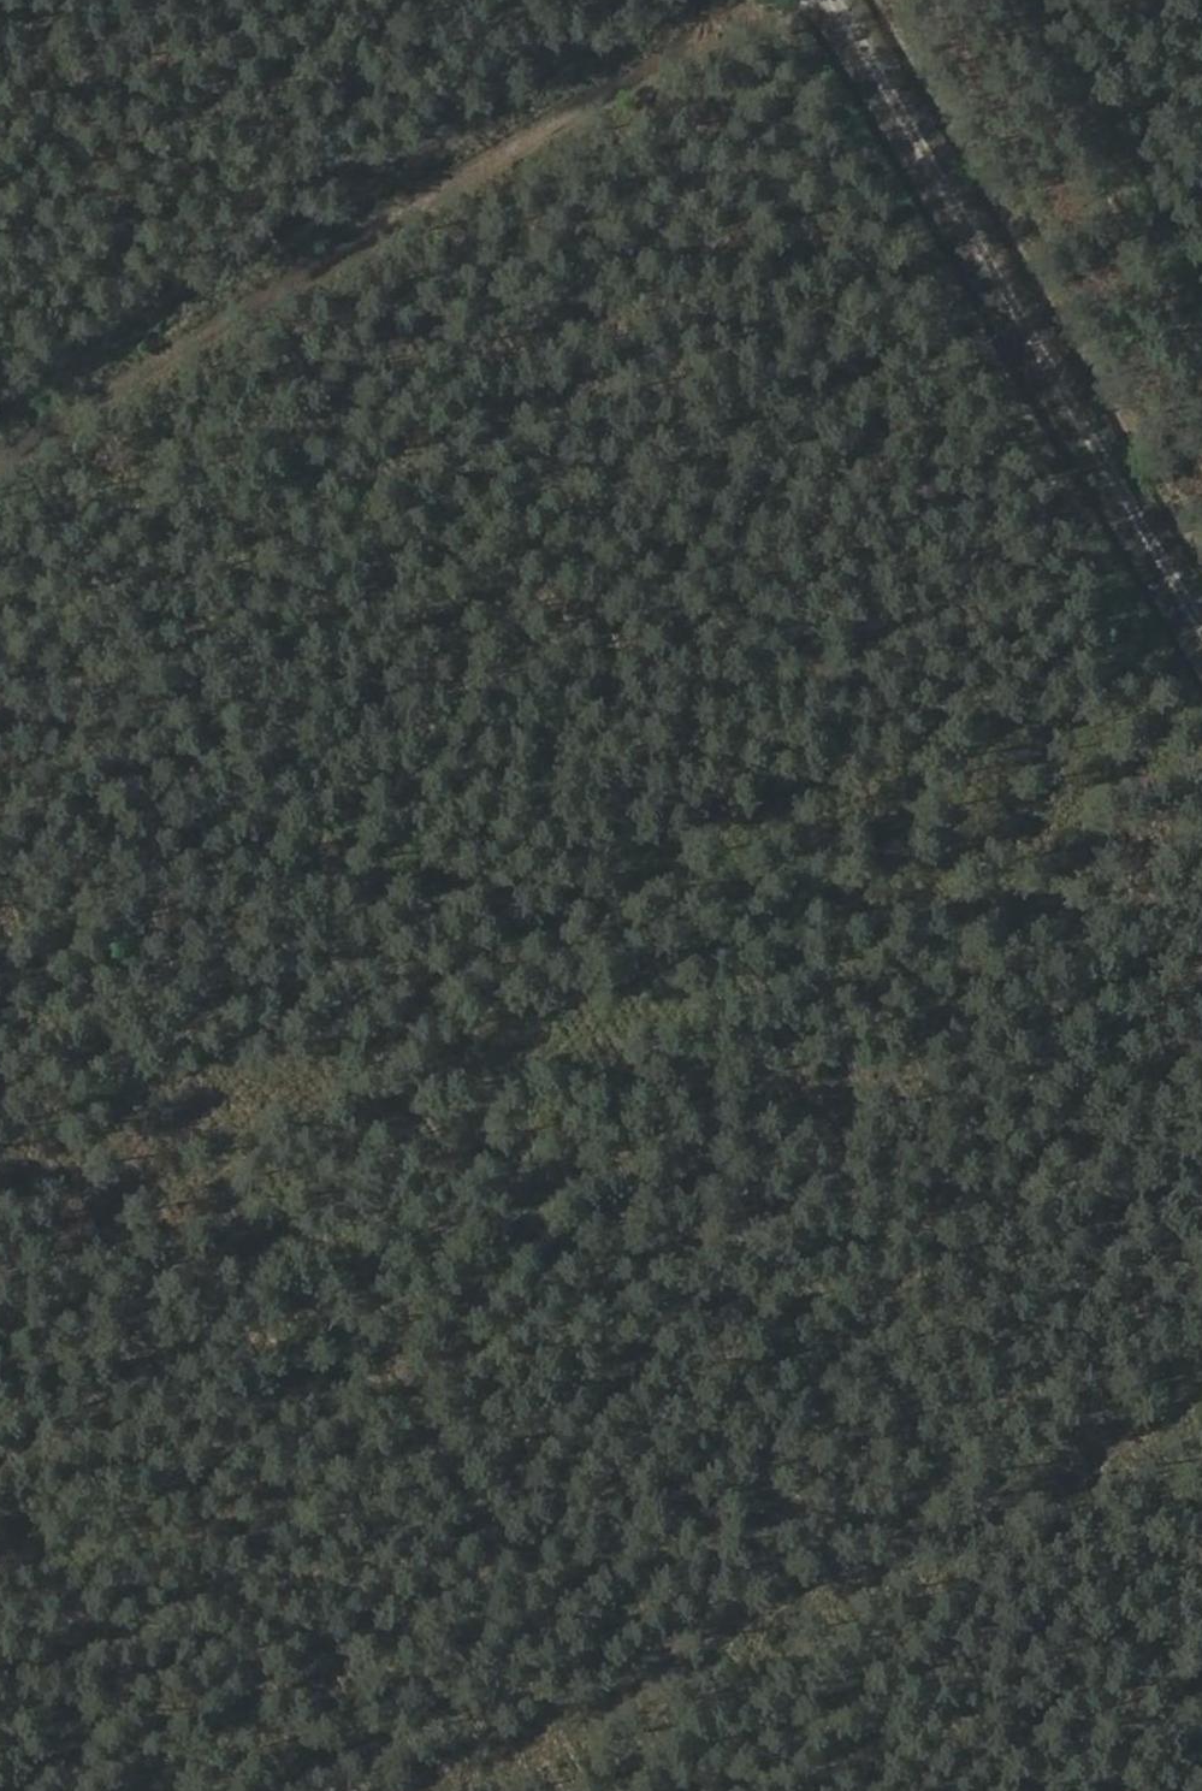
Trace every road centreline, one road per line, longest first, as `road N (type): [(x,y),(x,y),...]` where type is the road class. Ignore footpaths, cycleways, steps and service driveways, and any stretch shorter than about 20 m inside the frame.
road 1 (track): [(746,0),(0,454)]
road 2 (track): [(1201,618),(842,0)]

